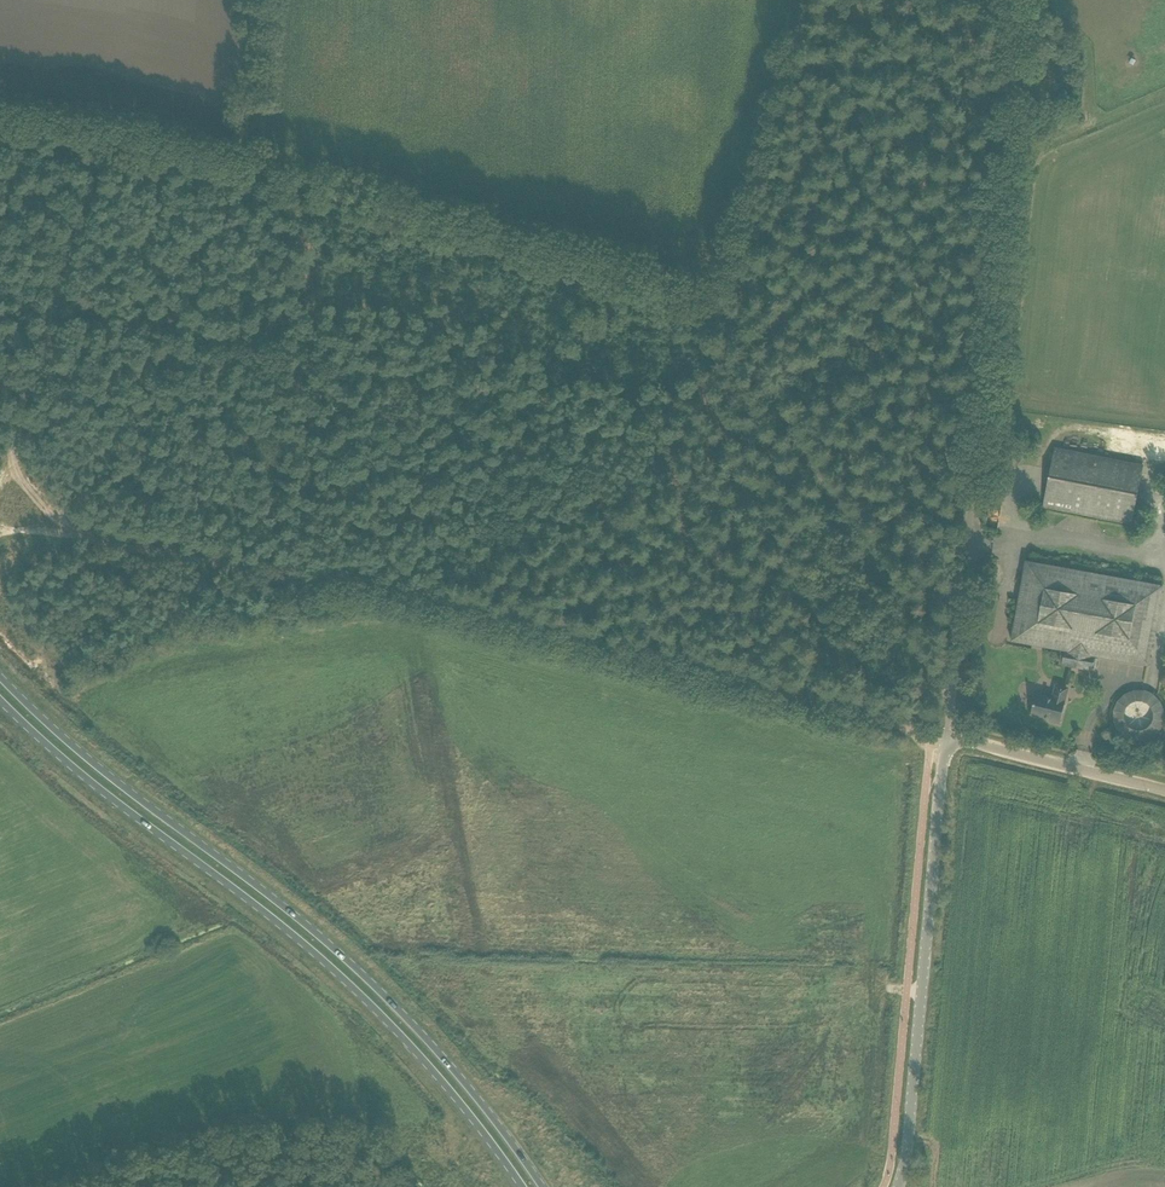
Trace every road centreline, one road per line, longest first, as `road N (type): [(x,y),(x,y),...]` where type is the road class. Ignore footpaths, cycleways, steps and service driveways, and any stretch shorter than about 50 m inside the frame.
road 1 (track): [(930,743),(827,705),(430,606),(77,537),(0,530)]
road 2 (primary): [(542,1186),(449,1064),(358,971),(102,771),(0,677)]
road 3 (unclassified): [(946,742),(1001,285),(1020,0)]
road 4 (primary): [(0,700),(347,981),(437,1074),(522,1186)]
road 5 (track): [(430,606),(507,407),(351,365),(52,303)]
road 6 (track): [(110,136),(582,269)]
road 7 (track): [(0,494),(52,303),(110,136),(0,124)]
road 8 (unclassified): [(898,1186),(946,742)]
road 9 (track): [(582,269),(725,315),(818,473)]
road 10 (unclassified): [(1164,786),(946,742)]
road 11 (track): [(507,407),(555,425),(567,440),(565,456),(554,466),(494,442)]

